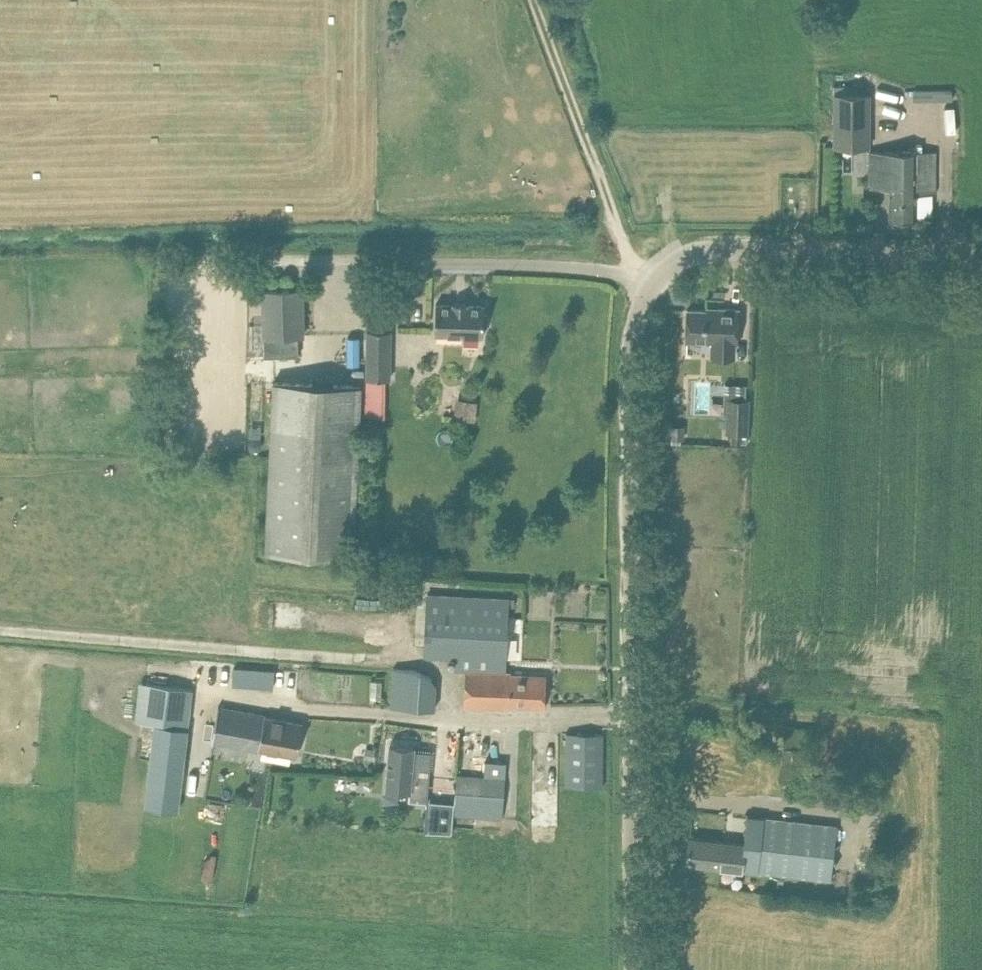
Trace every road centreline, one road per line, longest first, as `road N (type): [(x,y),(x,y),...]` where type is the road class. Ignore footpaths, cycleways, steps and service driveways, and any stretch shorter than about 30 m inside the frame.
road 1 (tertiary): [(629,718),(631,354),(651,286)]
road 2 (tertiary): [(651,286),(680,259),(708,252),(981,257)]
road 3 (residential): [(629,718),(308,710)]
road 4 (track): [(651,286),(629,257),(536,0)]
road 5 (residential): [(651,286),(605,271),(528,264),(368,264)]
road 6 (tertiary): [(629,969),(629,718)]

